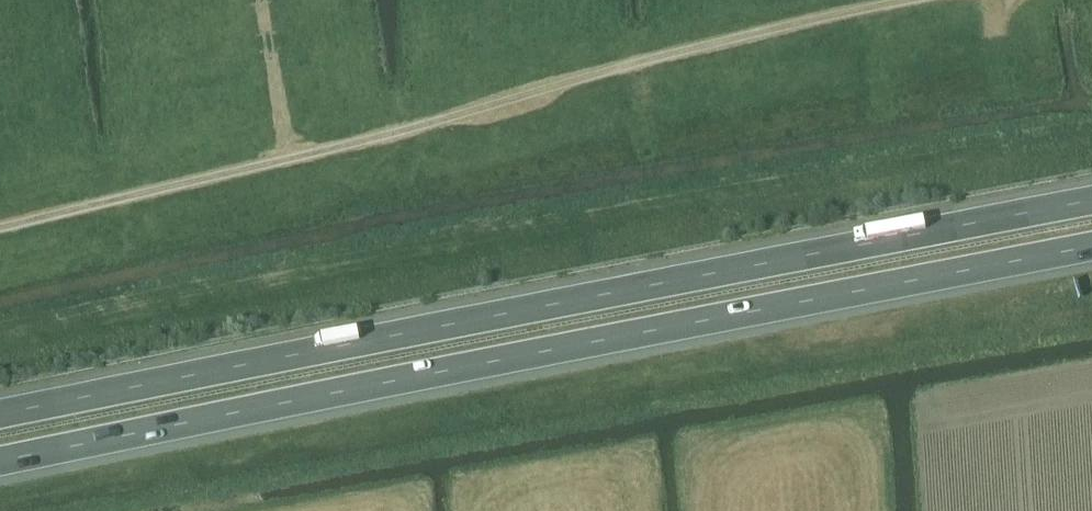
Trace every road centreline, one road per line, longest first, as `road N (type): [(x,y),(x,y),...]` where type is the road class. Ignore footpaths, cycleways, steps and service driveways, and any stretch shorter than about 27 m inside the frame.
road 1 (trunk): [(0,462),(1091,246)]
road 2 (trunk): [(1091,201),(0,414)]
road 3 (track): [(0,228),(909,0)]

